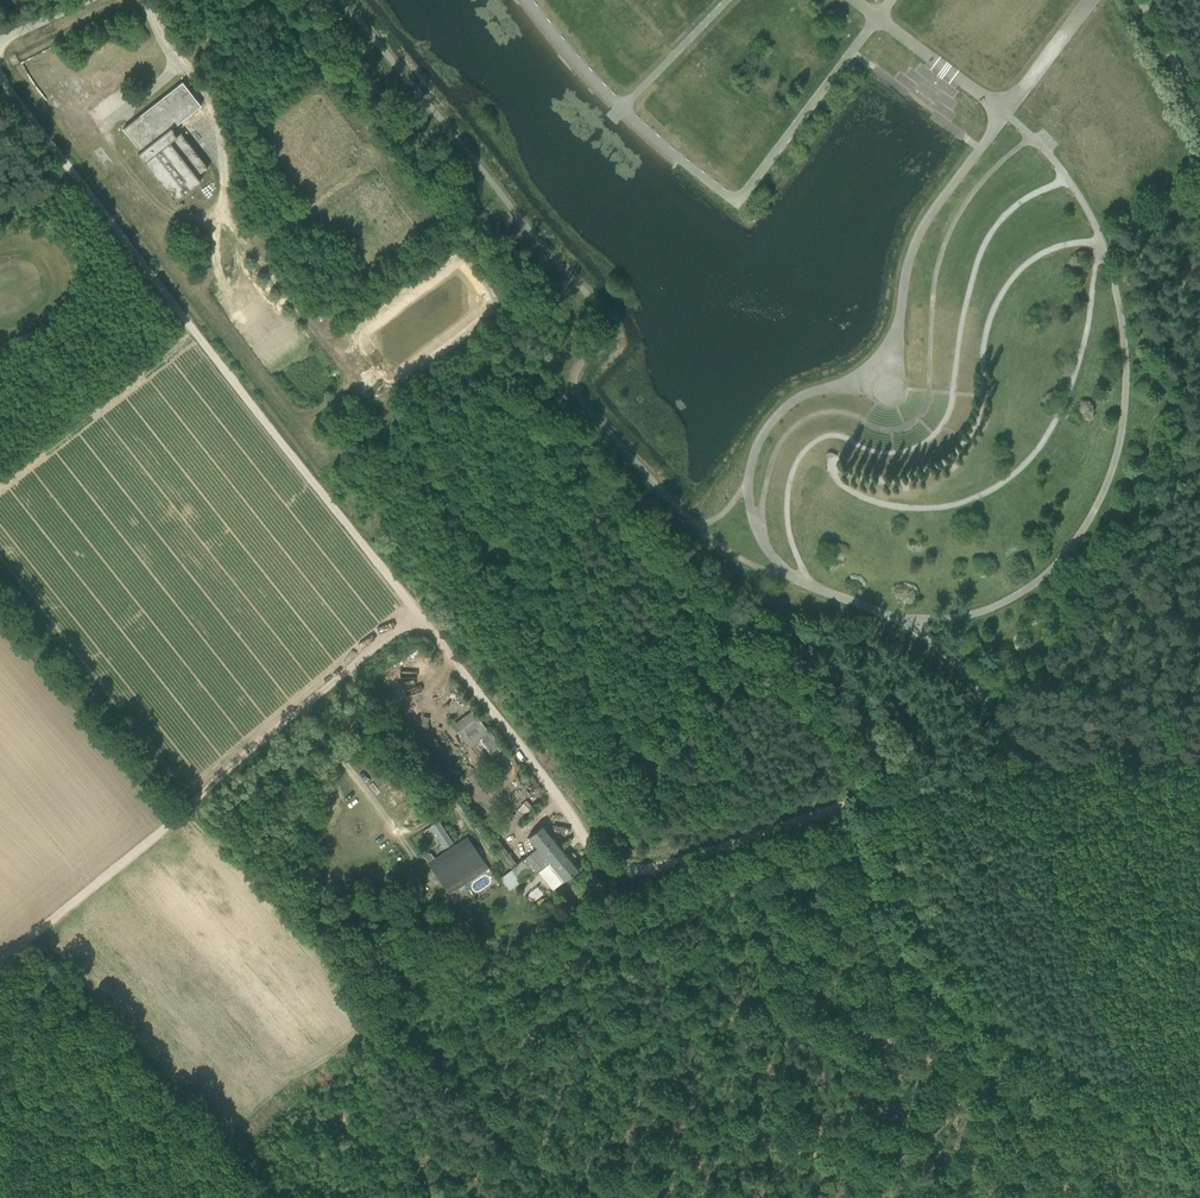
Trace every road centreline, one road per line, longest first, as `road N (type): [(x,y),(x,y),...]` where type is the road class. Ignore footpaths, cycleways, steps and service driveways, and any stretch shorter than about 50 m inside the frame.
road 1 (track): [(0,76),(594,851),(624,874),(651,874),(739,845)]
road 2 (track): [(693,524),(579,396),(576,368),(605,344),(604,313),(344,0)]
road 3 (track): [(904,618),(977,613),(1042,579),(1089,522),(1118,446),(1126,356),(1112,274),(1085,205),(1007,114)]
road 4 (track): [(105,126),(113,149),(157,204),(195,219),(224,212),(390,428),(500,553)]
road 5 (track): [(417,615),(0,970)]
road 6 (unclassified): [(879,19),(738,202),(623,108),(529,0)]
road 7 (track): [(739,845),(924,787),(1063,768)]
road 8 (track): [(693,524),(750,563),(904,618)]
road 9 (track): [(301,714),(429,881)]
road 10 (unclassified): [(879,19),(1007,114)]
road 11 (unclassified): [(1090,0),(1007,114)]
road 12 (unclassified): [(1199,123),(1132,0)]
road 13 (track): [(1063,768),(1199,759)]

